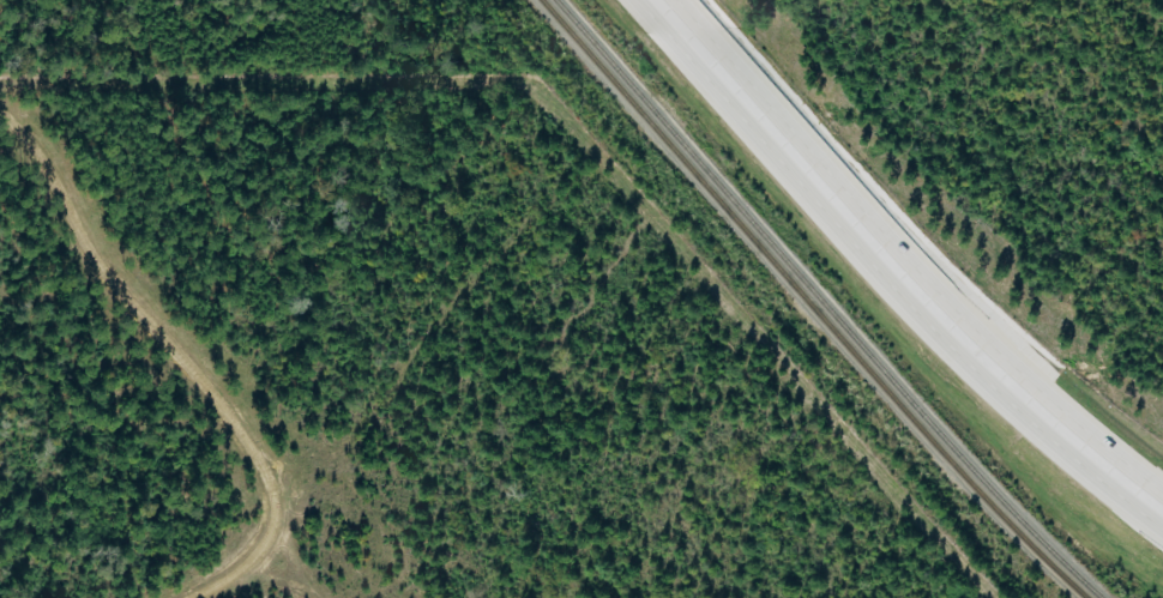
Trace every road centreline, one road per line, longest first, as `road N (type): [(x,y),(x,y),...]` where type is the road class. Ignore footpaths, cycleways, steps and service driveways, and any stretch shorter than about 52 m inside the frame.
road 1 (track): [(0,128),(249,424),(273,551),(175,597)]
road 2 (primary): [(1053,411),(668,0)]
road 3 (primary): [(1053,411),(1162,503)]

